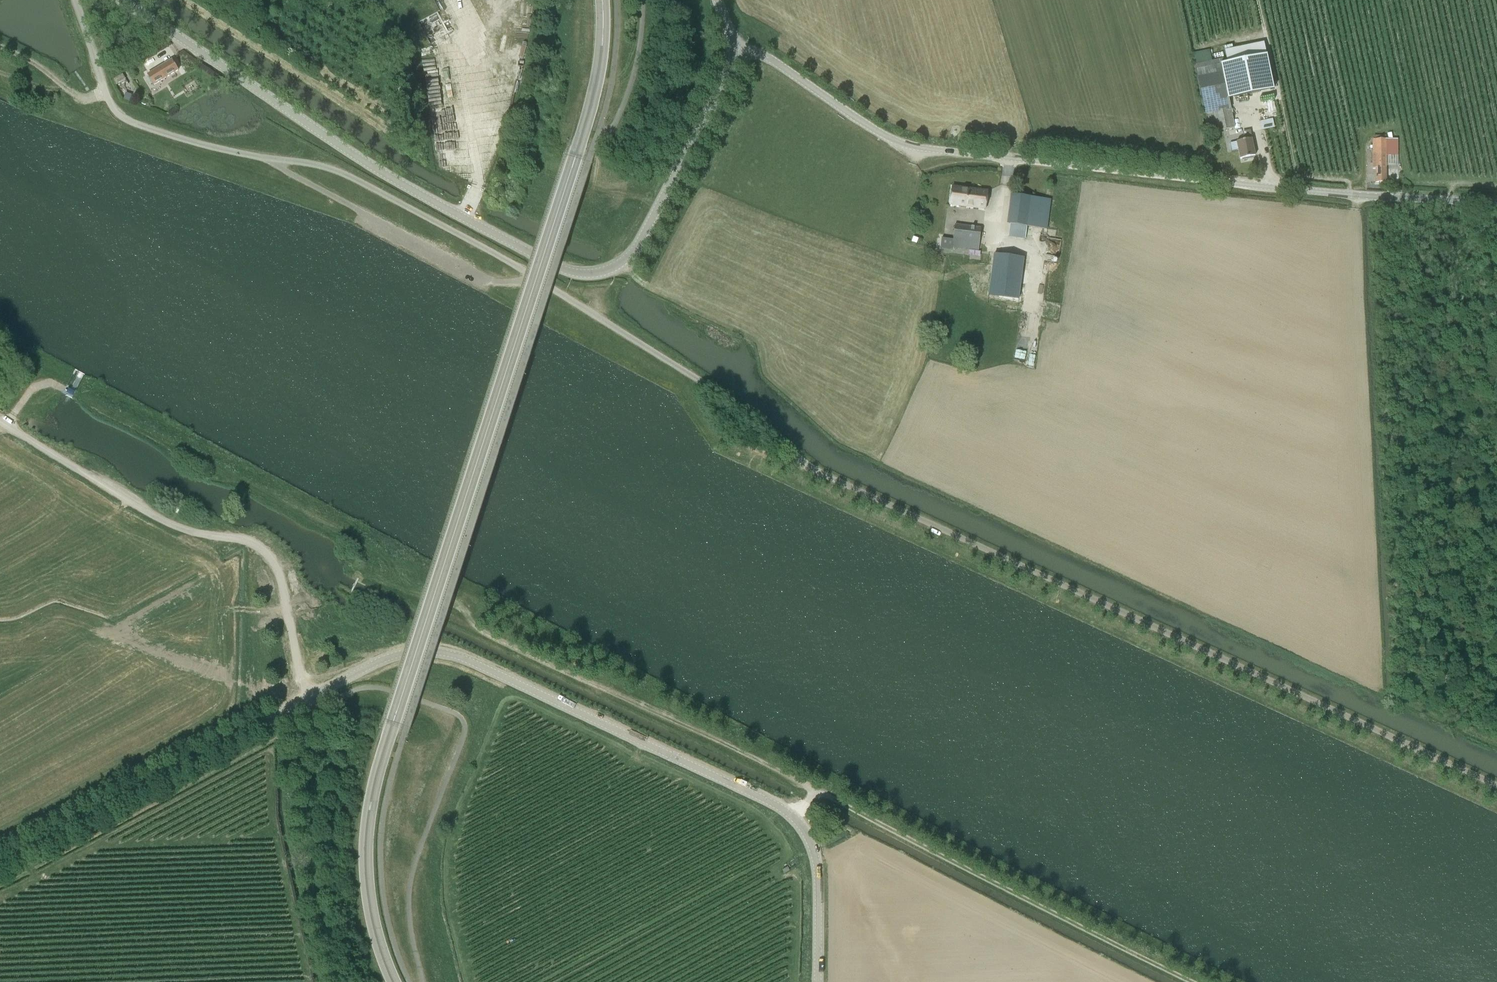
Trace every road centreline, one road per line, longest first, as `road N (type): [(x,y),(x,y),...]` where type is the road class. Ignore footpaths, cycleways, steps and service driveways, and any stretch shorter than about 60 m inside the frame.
road 1 (unclassified): [(1496,785),(818,470),(727,399),(530,273),(350,176),(127,120),(105,93),(77,0)]
road 2 (tertiary): [(393,981),(367,883),(374,785),(590,107),(602,0)]
road 3 (tertiary): [(0,864),(365,667),(421,651),(470,661),(793,816)]
road 4 (unclassified): [(1496,201),(1370,197),(908,146),(769,58),(735,49)]
road 5 (track): [(818,792),(480,632),(358,540),(219,470)]
road 6 (tertiary): [(536,257),(351,154),(120,0)]
road 7 (track): [(309,698),(279,576),(262,549),(152,515),(0,421)]
road 8 (track): [(1192,981),(818,792)]
road 9 (tertiary): [(536,257),(585,273),(627,259),(735,49)]
road 10 (tertiary): [(817,981),(816,865),(793,816)]

